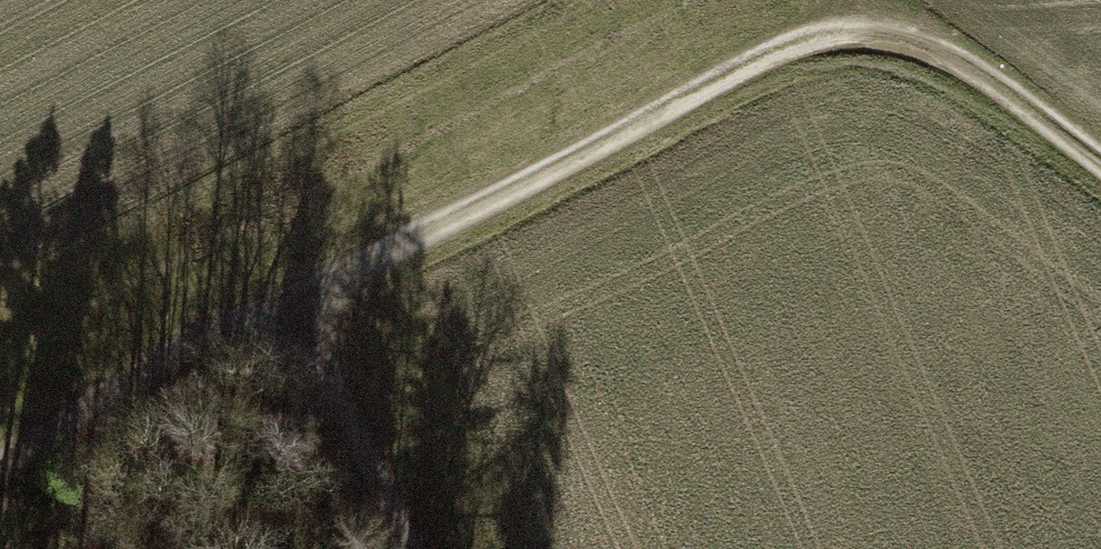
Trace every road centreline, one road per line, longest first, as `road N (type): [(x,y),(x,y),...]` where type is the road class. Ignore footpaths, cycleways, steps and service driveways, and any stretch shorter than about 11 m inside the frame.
road 1 (track): [(868,6),(307,306),(0,453)]
road 2 (track): [(868,6),(1100,170)]
road 3 (track): [(410,548),(307,306)]

